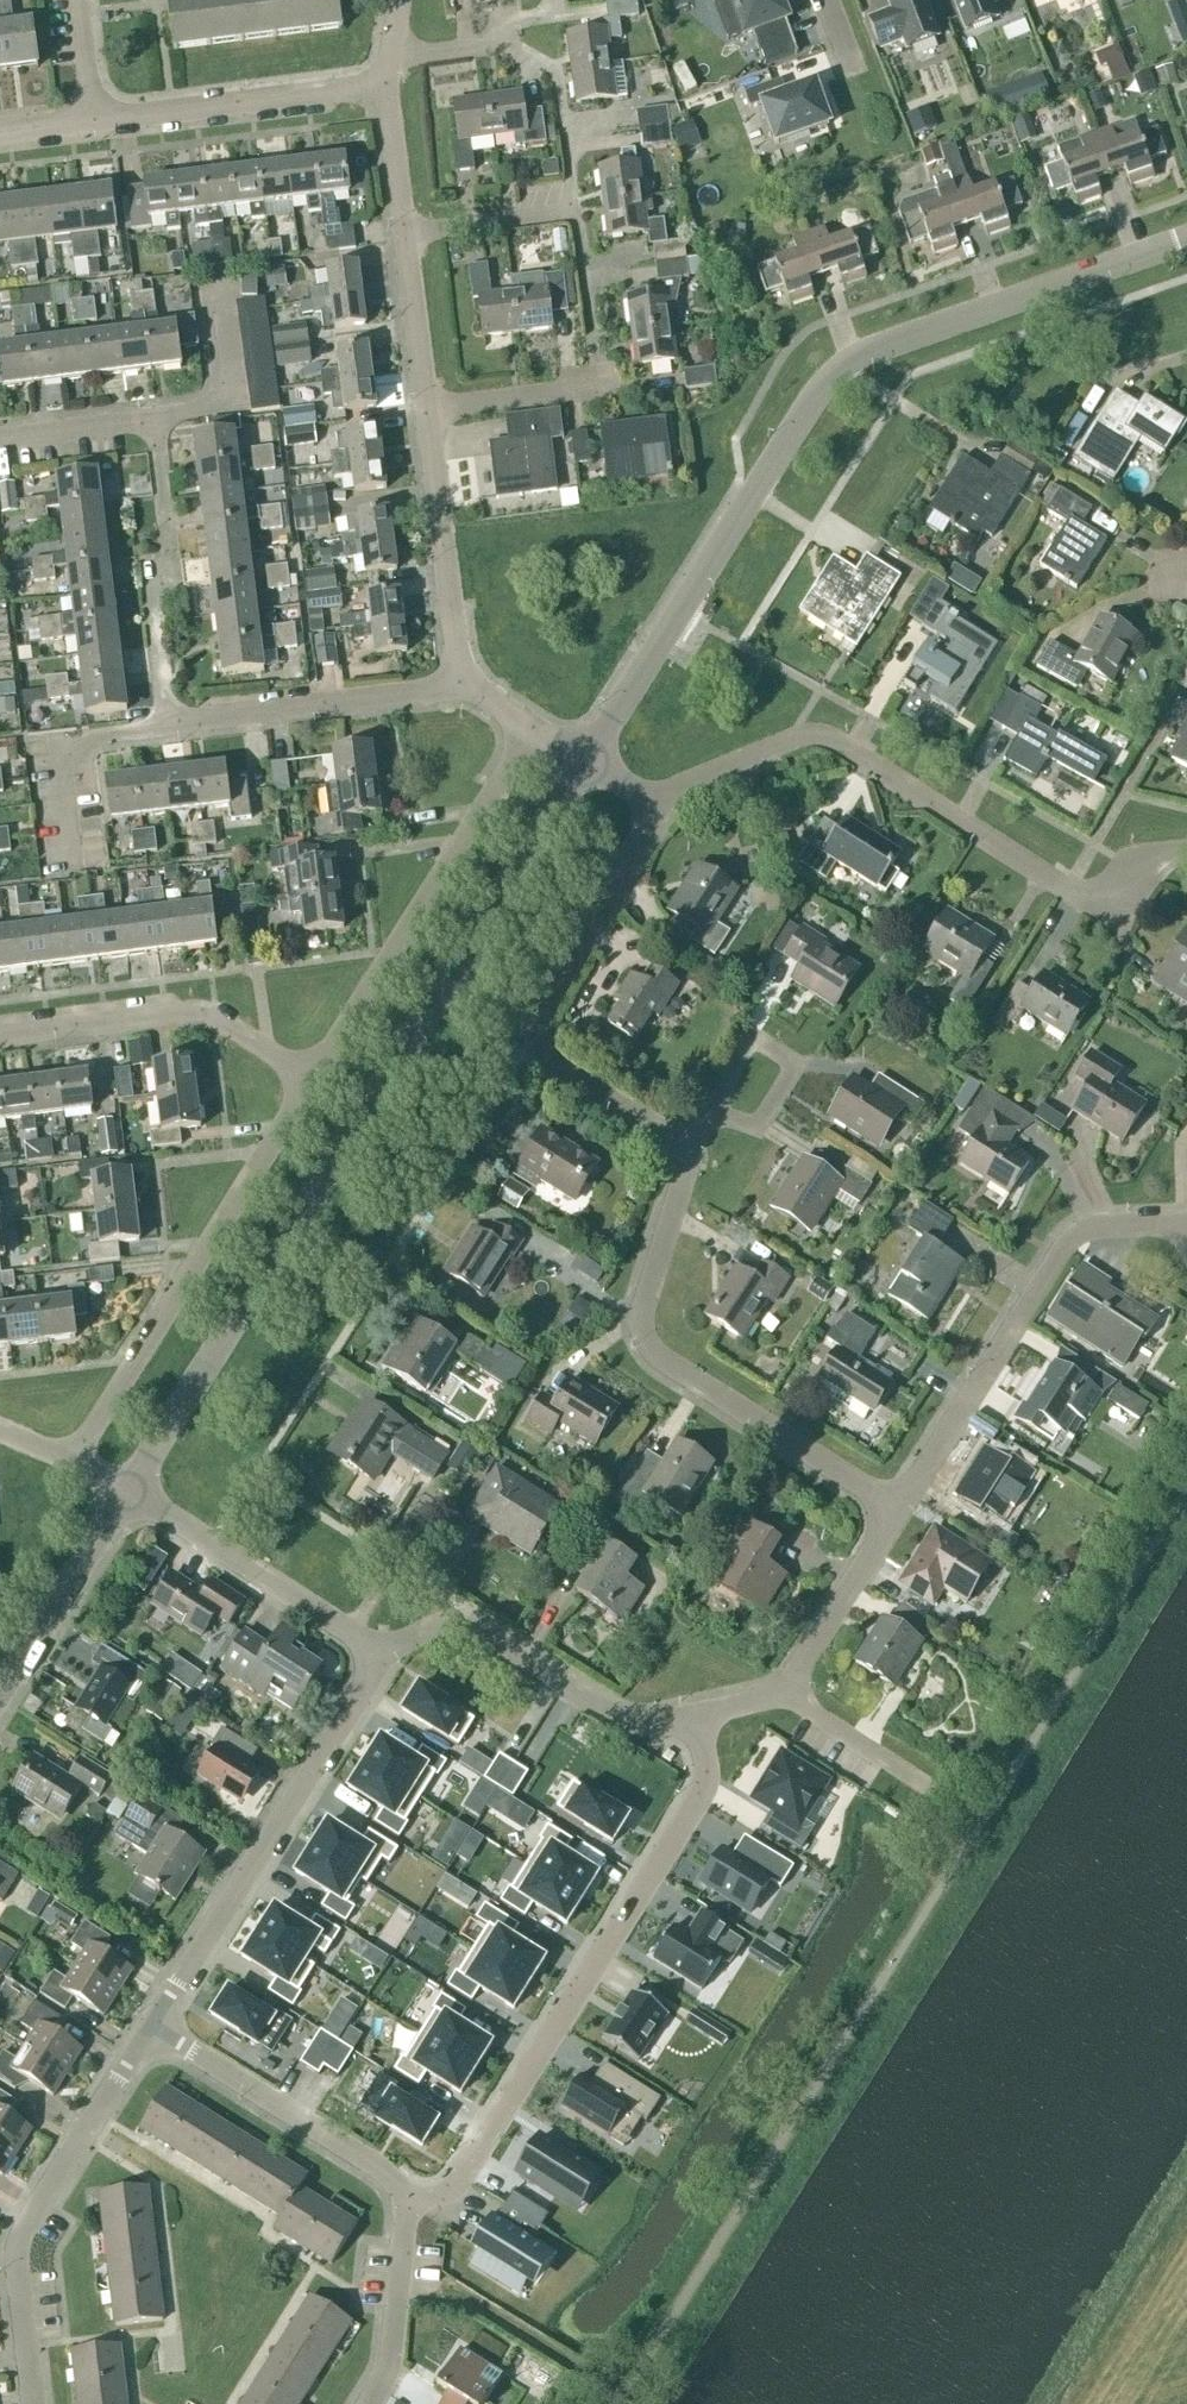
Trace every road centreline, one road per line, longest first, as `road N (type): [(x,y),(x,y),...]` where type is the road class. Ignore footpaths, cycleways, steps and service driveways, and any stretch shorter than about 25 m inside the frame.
road 1 (tertiary): [(124,1493),(583,758)]
road 2 (tertiary): [(583,758),(823,382),(861,354),(1186,238)]
road 3 (residential): [(697,1718),(706,1780),(688,1816),(463,2172),(407,2203)]
road 4 (residential): [(1155,863),(1108,910),(821,742),(653,798)]
road 5 (residential): [(76,869),(60,745),(460,691)]
road 6 (residential): [(900,1515),(717,1405),(642,1340),(642,1309),(693,1156)]
road 7 (residential): [(693,1156),(543,1058),(526,1035),(528,1009),(653,798)]
road 8 (residential): [(68,1465),(306,1080)]
road 9 (residential): [(152,2030),(385,1651)]
road 10 (residential): [(900,1515),(1065,1249),(1108,1228),(1186,1229)]
road 11 (residential): [(306,1080),(527,731)]
road 12 (residential): [(32,2403),(17,2271),(26,2229),(152,2030)]
road 13 (residential): [(0,440),(229,410),(213,291)]
road 14 (residential): [(576,215),(596,388),(425,407)]
road 15 (residential): [(385,1651),(466,1632),(619,1719),(661,1725),(697,1718)]
road 16 (residential): [(0,1039),(192,1014),(306,1080)]
road 17 (residential): [(392,61),(511,47),(561,76),(576,215)]
road 18 (residential): [(407,2203),(387,2182),(152,2030)]
road 19 (residential): [(385,1651),(124,1493)]
road 20 (residential): [(96,123),(388,88)]
road 21 (residential): [(425,407),(460,691)]
road 22 (tertiary): [(0,1694),(124,1493)]
road 23 (residential): [(780,1696),(900,1515)]
road 24 (residential): [(365,2403),(393,2360),(407,2203)]
road 25 (residential): [(780,1696),(928,1787)]
road 26 (residential): [(405,236),(576,215)]
road 27 (residential): [(405,236),(425,407)]
road 28 (residential): [(717,1117),(758,1138),(798,1074),(758,1051)]
road 29 (residential): [(388,88),(405,236)]
road 30 (residential): [(96,123),(80,0)]

